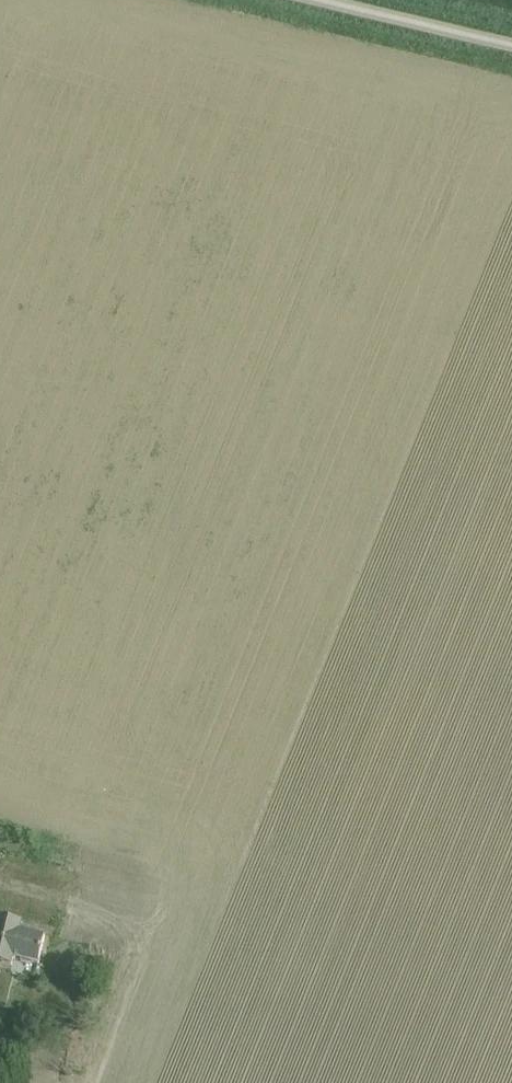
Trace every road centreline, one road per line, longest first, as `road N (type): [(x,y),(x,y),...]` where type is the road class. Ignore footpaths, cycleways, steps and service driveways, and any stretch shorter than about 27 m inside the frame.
road 1 (unclassified): [(511,50),(298,0)]

